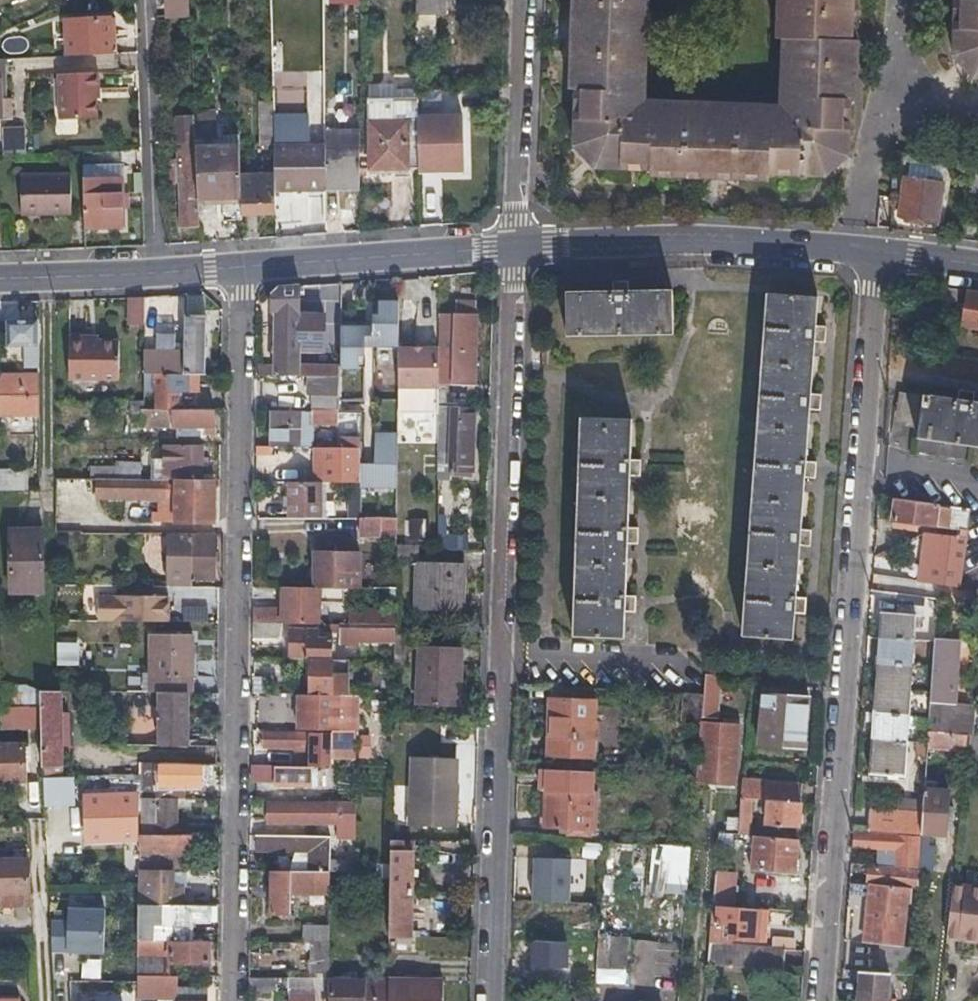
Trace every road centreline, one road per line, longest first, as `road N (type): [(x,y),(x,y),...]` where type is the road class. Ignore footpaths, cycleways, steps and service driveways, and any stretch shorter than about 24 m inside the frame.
road 1 (residential): [(514,247),(492,1000)]
road 2 (residential): [(823,1000),(877,252)]
road 3 (residential): [(233,1000),(240,268)]
road 4 (residential): [(877,252),(661,240),(514,247)]
road 5 (residential): [(514,247),(240,268)]
road 6 (residential): [(529,0),(514,247)]
road 7 (residential): [(240,268),(0,278)]

